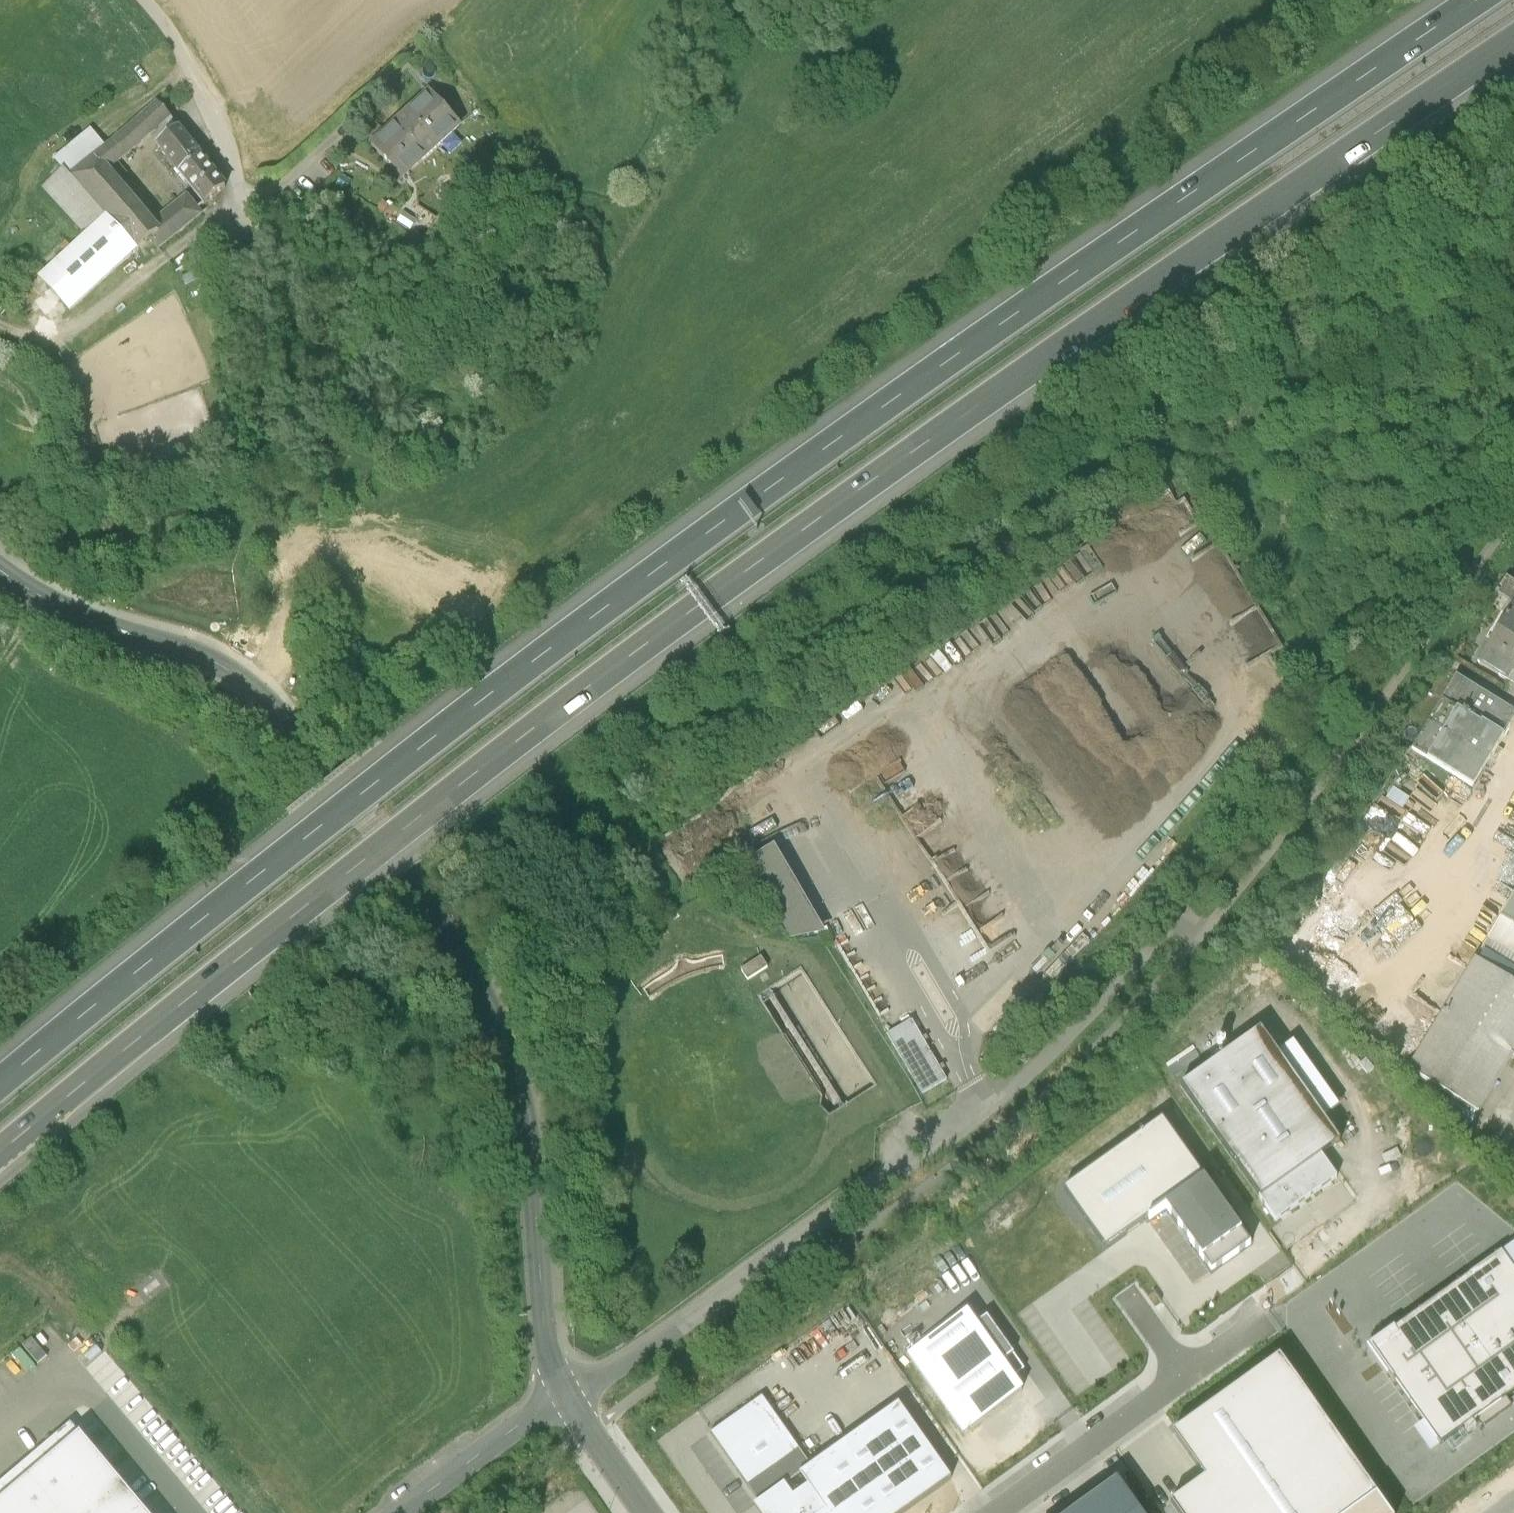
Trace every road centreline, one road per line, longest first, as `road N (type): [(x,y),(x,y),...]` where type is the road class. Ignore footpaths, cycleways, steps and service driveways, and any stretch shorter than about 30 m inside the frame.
road 1 (motorway): [(0,1161),(341,879),(700,604),(1513,36)]
road 2 (motorway): [(1465,0),(665,565),(309,837),(0,1094)]
road 3 (unclassified): [(0,571),(95,623),(189,649),(264,692),(339,770),(444,913),(489,998),(524,1102),(546,1345),(570,1397)]
road 4 (unclassified): [(1188,1374),(993,1512)]
road 5 (track): [(264,692),(289,660),(298,618),(296,540),(352,519)]
road 6 (unclassified): [(570,1397),(409,1512)]
road 7 (unclassified): [(570,1397),(648,1512)]

